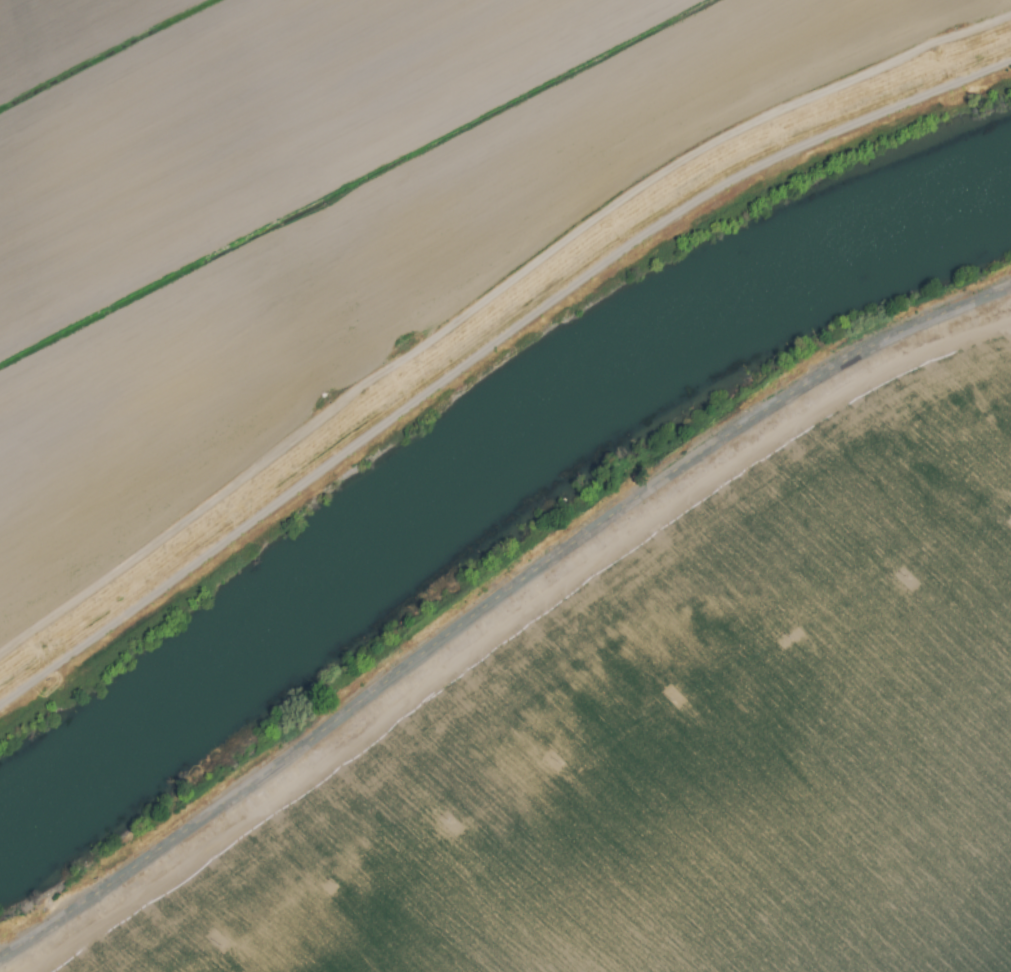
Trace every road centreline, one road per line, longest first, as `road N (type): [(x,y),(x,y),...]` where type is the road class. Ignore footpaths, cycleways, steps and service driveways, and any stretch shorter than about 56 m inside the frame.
road 1 (residential): [(0,958),(716,443),(883,342),(1010,288)]
road 2 (residential): [(1010,61),(778,155),(691,205),(0,701)]

